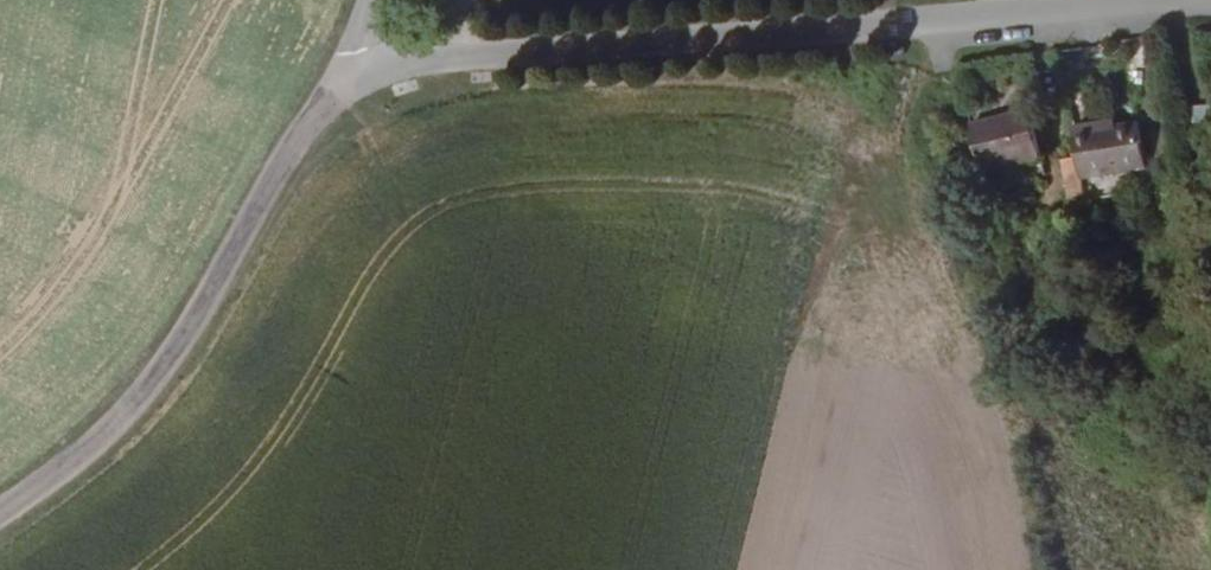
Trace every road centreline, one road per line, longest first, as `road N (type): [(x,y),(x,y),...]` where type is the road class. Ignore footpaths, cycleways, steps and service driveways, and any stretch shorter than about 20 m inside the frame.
road 1 (residential): [(348,67),(1149,0)]
road 2 (unclassified): [(348,67),(176,347),(79,456),(0,511)]

